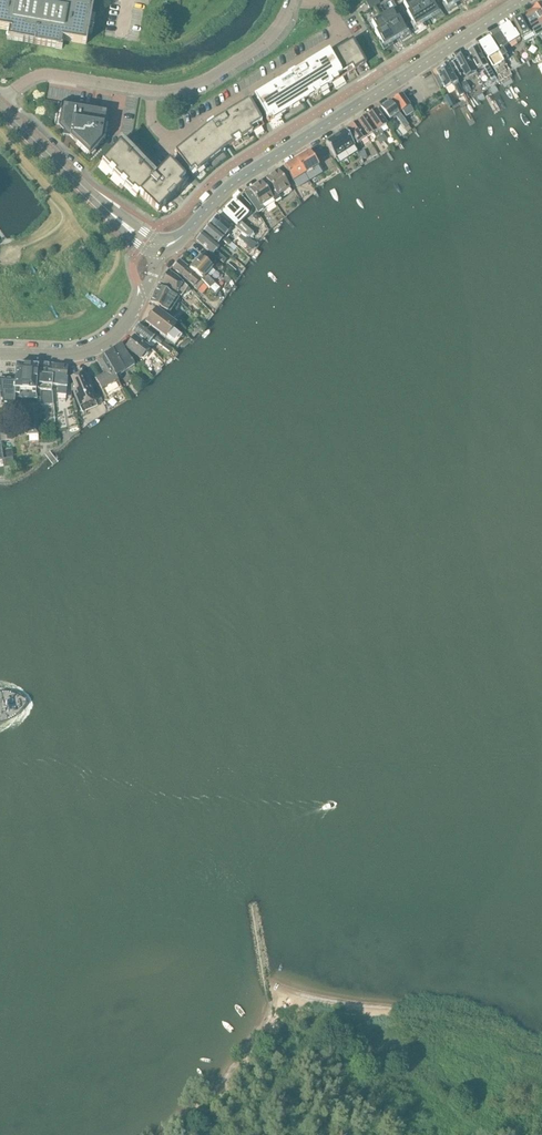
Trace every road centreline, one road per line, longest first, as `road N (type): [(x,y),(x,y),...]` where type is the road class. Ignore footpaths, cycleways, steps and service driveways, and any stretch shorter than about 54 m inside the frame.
road 1 (tertiary): [(164,246),(182,240),(237,181),(523,0)]
road 2 (residential): [(0,100),(40,72),(153,93),(188,89),(270,36),(292,0)]
road 3 (residential): [(164,246),(125,329),(98,349),(72,357),(0,354)]
road 4 (tertiary): [(164,246),(147,242),(0,106)]

